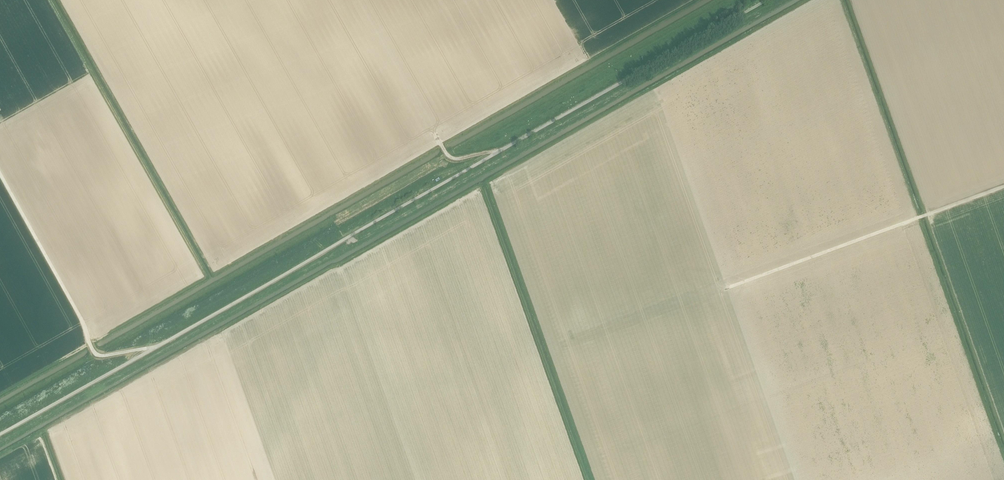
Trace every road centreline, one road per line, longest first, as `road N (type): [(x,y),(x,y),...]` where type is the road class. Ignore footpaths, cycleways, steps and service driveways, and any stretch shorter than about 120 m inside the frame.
road 1 (unclassified): [(0,434),(767,0)]
road 2 (track): [(0,176),(96,354),(151,349)]

